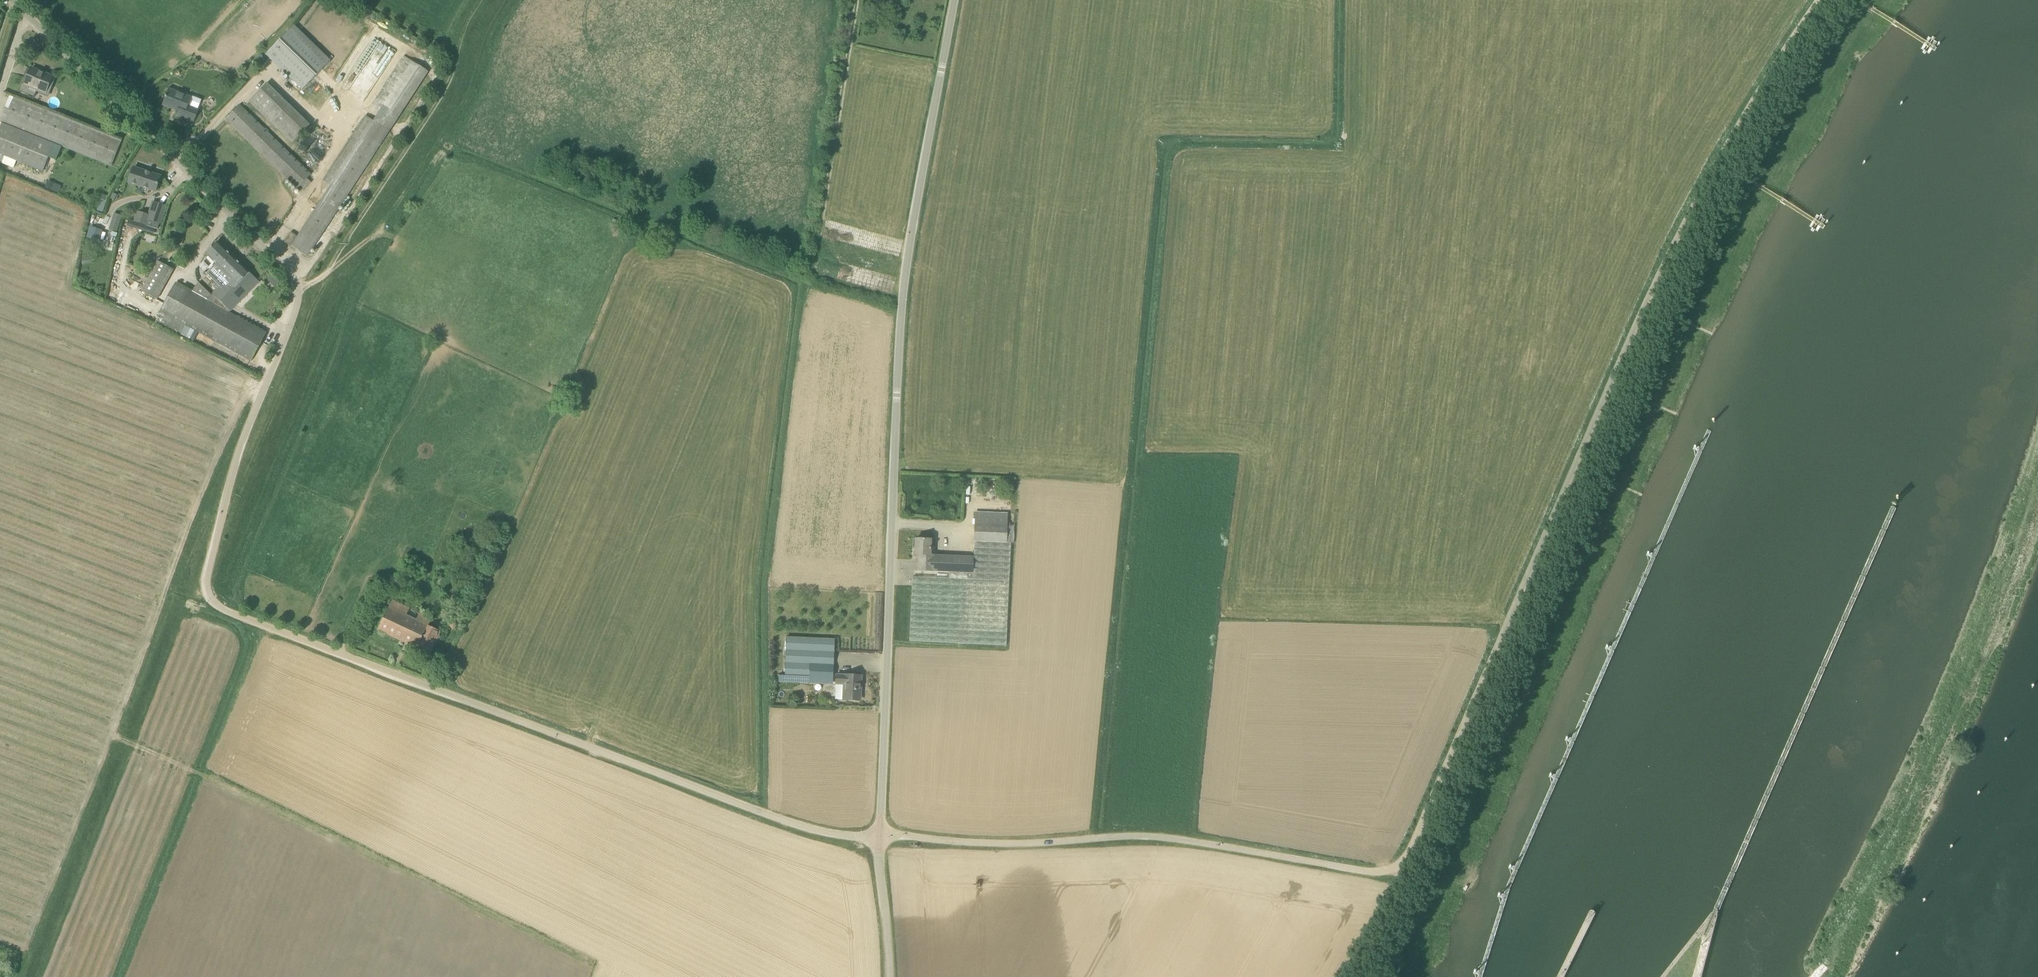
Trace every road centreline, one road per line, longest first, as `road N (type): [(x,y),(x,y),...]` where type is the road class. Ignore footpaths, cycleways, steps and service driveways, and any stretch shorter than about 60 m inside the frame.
road 1 (unclassified): [(880,836),(983,844),(1131,837),(1385,875),(1400,869),(1616,361),(1756,96),(1821,0)]
road 2 (unclassified): [(880,836),(837,836),(785,821),(227,612),(210,595),(207,571),(241,449),(302,288),(8,0)]
road 3 (unclassified): [(880,836),(899,349),(954,0)]
road 4 (track): [(454,56),(437,104),(323,277),(302,288)]
road 5 (unclassified): [(890,976),(880,836)]

